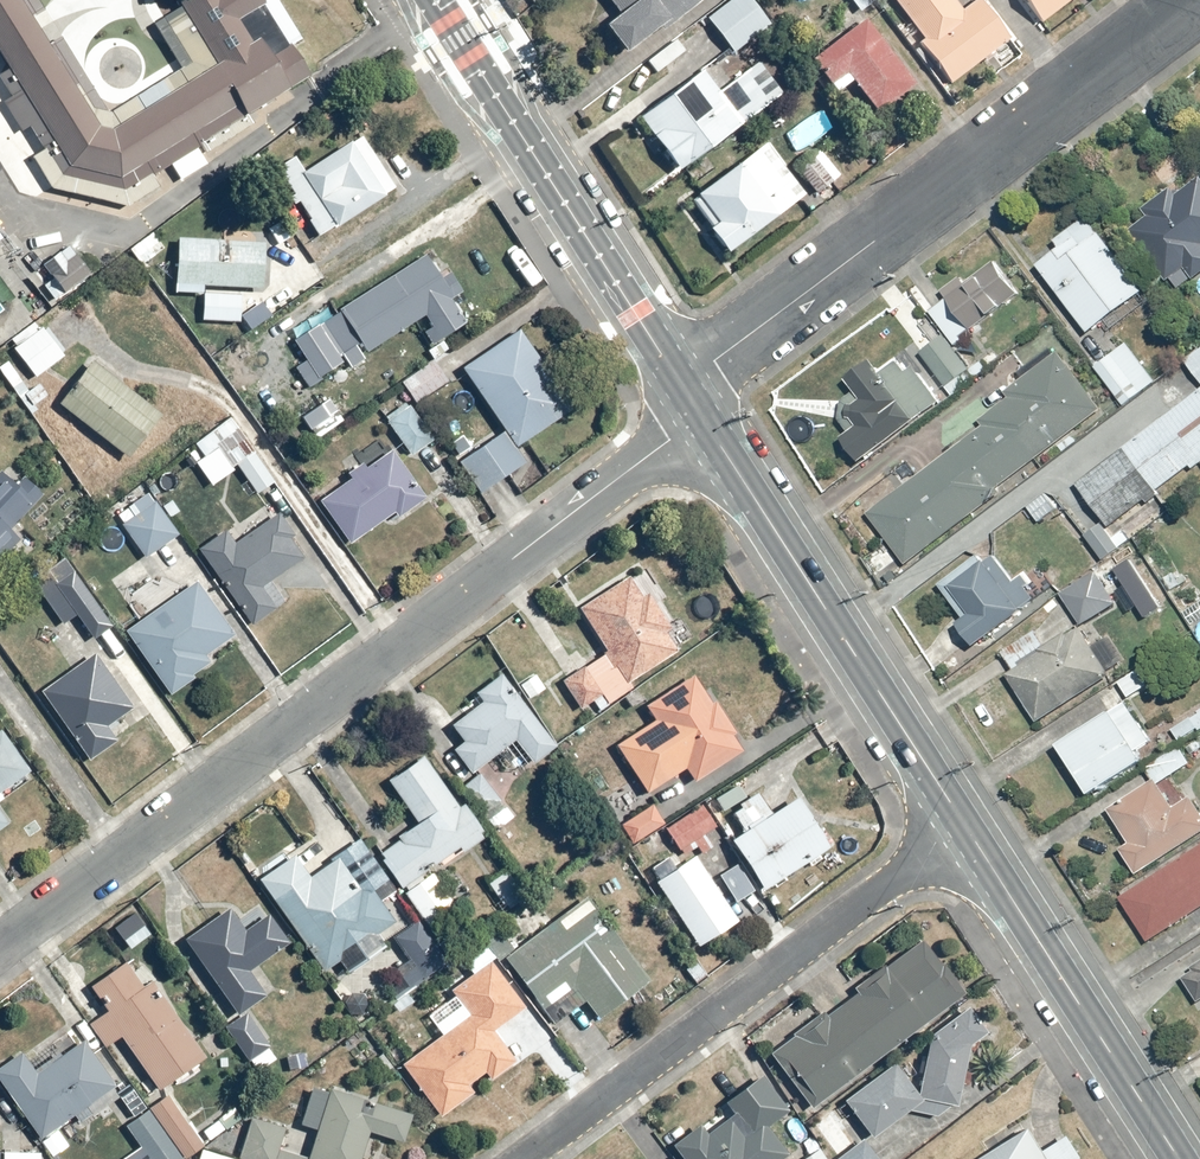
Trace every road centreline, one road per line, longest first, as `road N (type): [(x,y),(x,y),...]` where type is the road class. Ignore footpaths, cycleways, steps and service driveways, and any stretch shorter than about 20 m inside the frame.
road 1 (residential): [(0,924),(703,417)]
road 2 (residential): [(681,385),(1193,0)]
road 3 (residential): [(525,1158),(966,830)]
road 4 (secondary): [(703,417),(966,830)]
road 5 (secondary): [(433,0),(681,385)]
road 6 (secondary): [(966,830),(1174,1158)]

